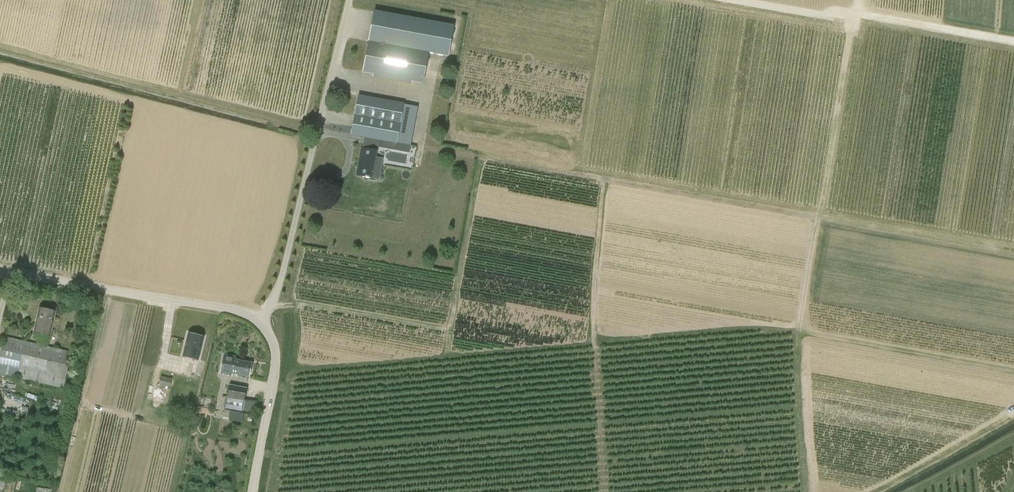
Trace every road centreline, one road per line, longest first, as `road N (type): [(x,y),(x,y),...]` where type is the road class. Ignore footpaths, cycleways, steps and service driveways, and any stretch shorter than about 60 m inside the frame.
road 1 (unclassified): [(258,322),(281,280),(349,0)]
road 2 (track): [(735,0),(1013,41)]
road 3 (unclassified): [(0,272),(217,306),(258,322)]
road 4 (unclassified): [(252,491),(274,361),(258,322)]

